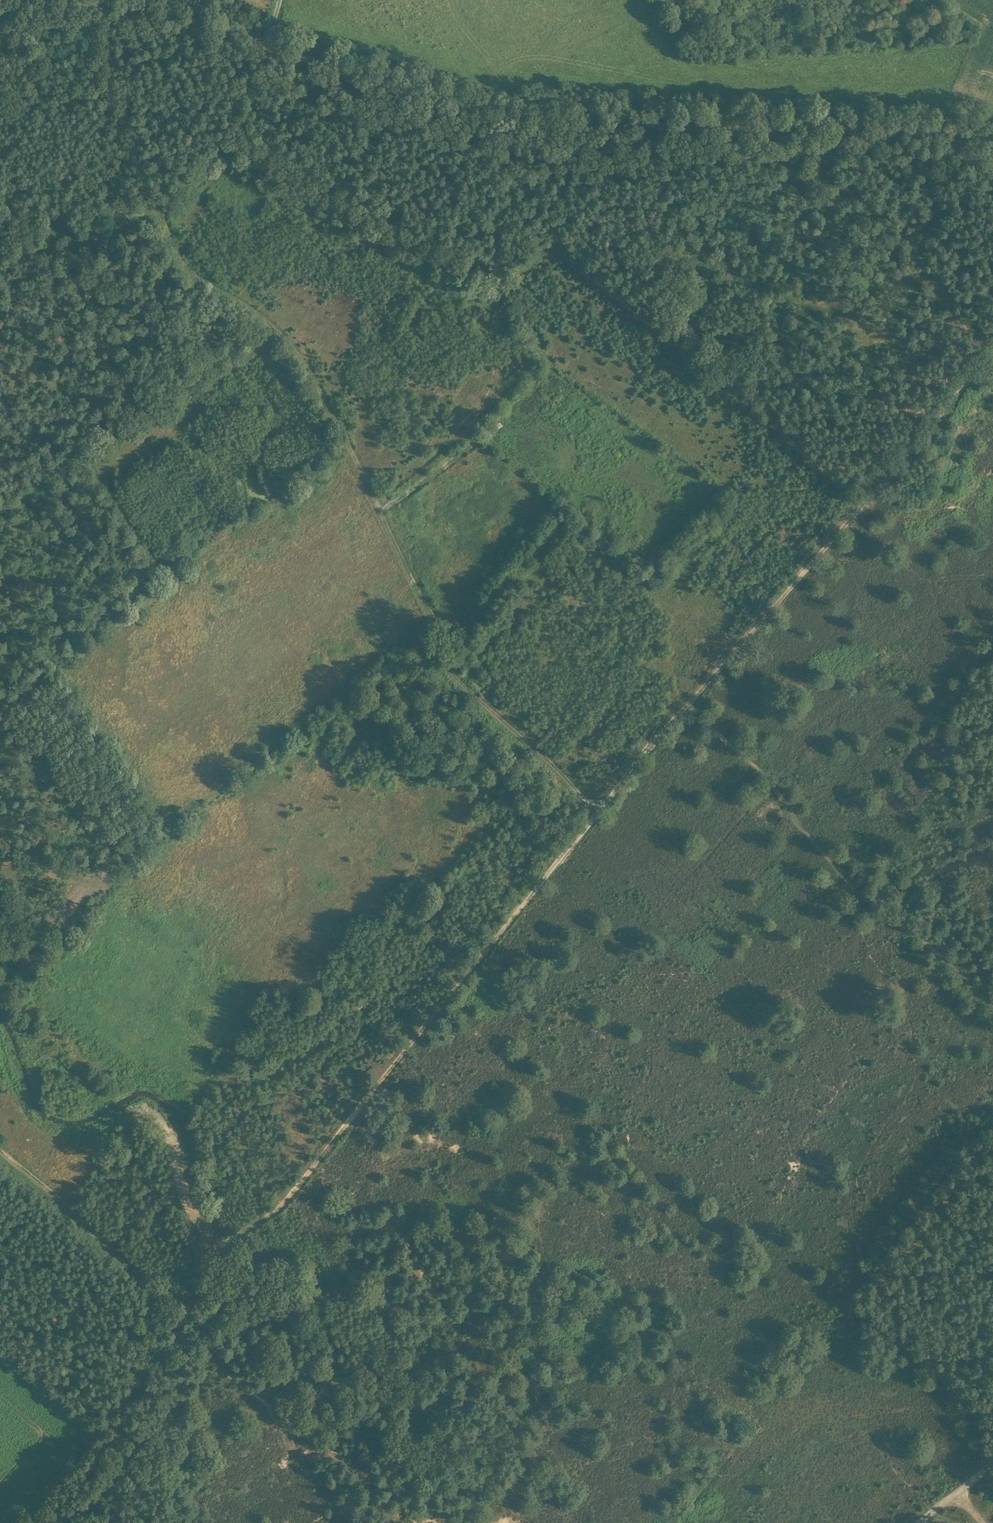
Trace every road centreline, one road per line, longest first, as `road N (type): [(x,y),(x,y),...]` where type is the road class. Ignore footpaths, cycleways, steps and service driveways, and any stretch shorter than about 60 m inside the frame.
road 1 (track): [(97,0),(169,263),(282,334),(335,412),(438,625),(436,666),(601,806)]
road 2 (track): [(97,0),(509,114),(992,128)]
road 3 (track): [(192,1314),(236,1233),(277,1203),(688,709)]
road 4 (track): [(688,709),(992,352)]
road 5 (track): [(992,1005),(839,876),(766,776),(688,709)]
road 6 (track): [(0,281),(148,205),(220,142),(259,46)]
road 7 (track): [(17,1522),(186,1320)]
road 8 (track): [(0,1154),(192,1314)]

